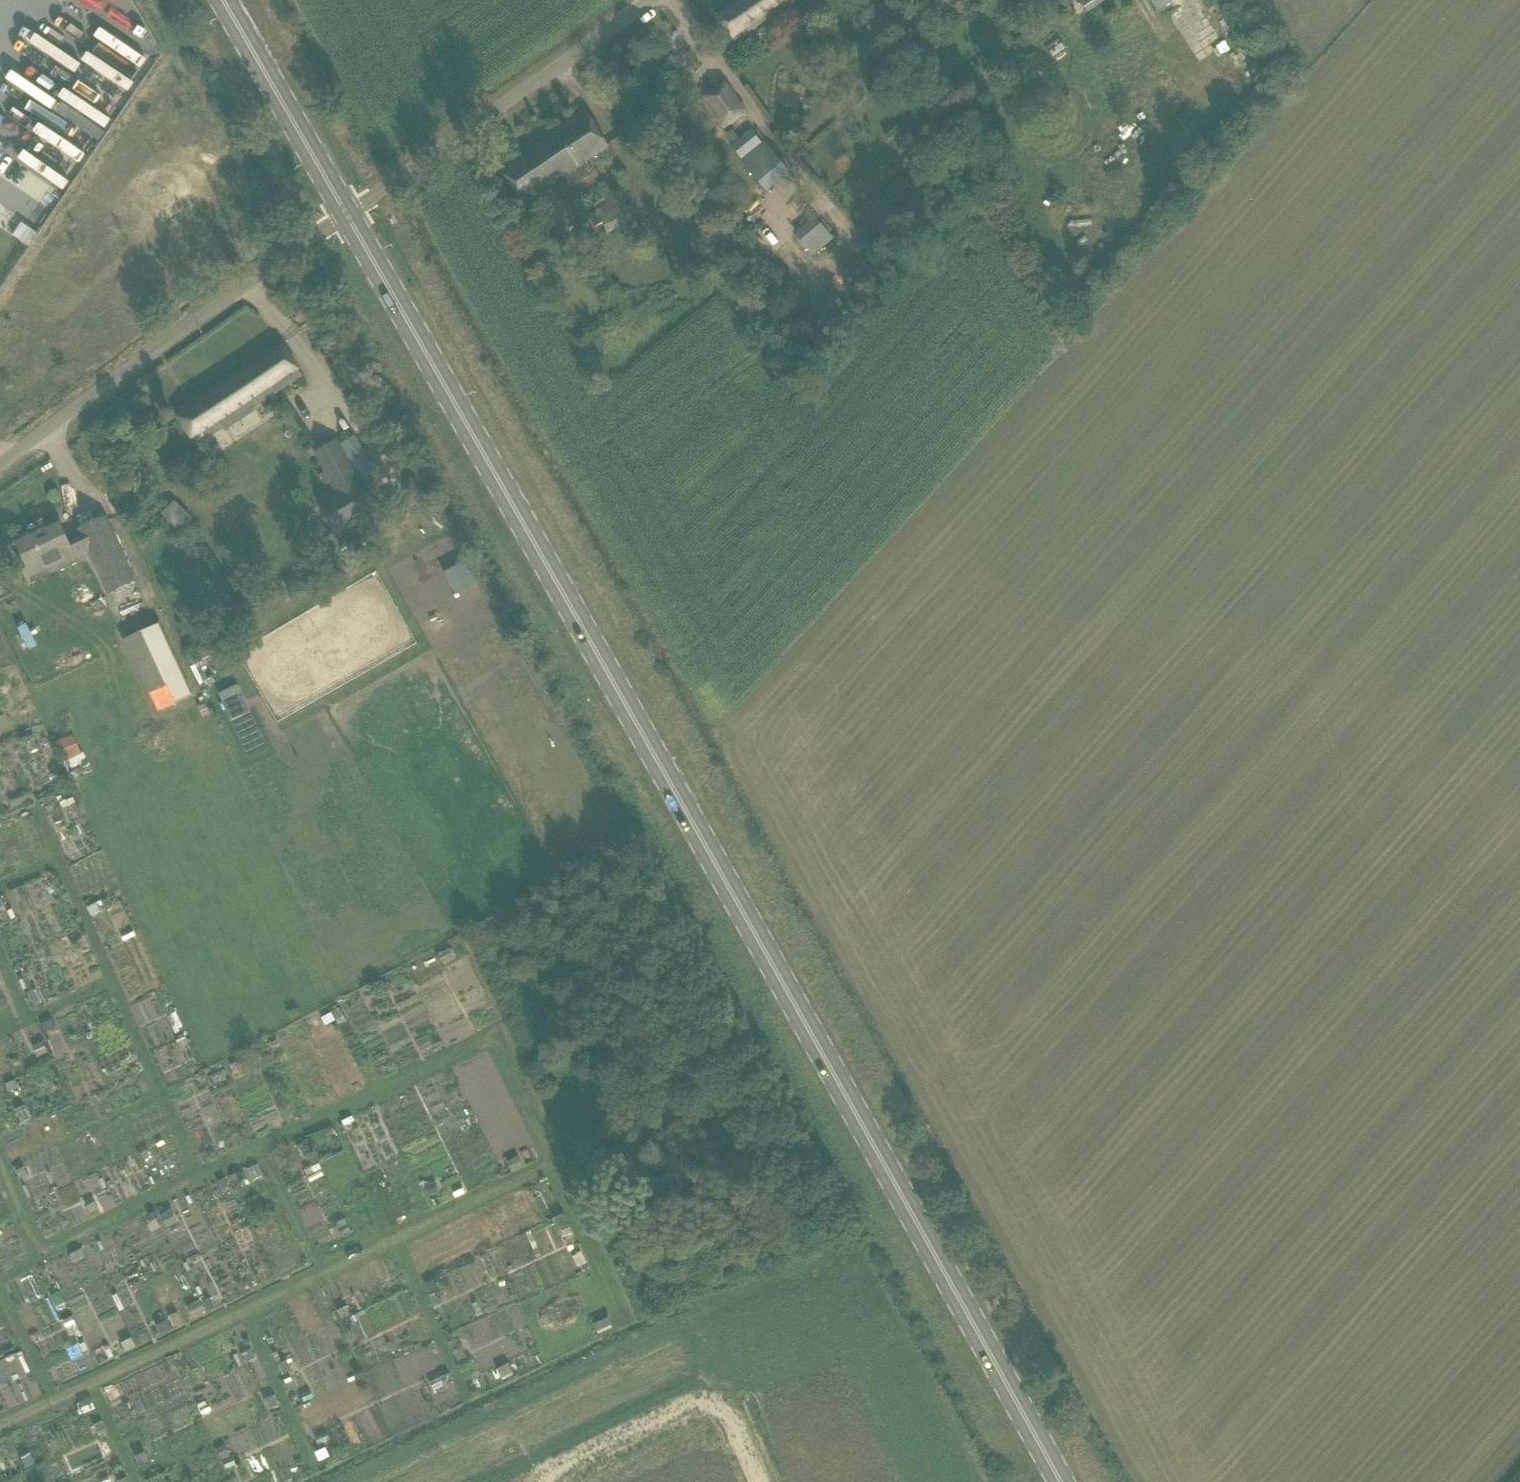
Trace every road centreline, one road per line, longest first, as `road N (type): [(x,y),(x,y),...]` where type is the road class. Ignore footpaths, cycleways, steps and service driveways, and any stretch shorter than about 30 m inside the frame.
road 1 (primary): [(1061,1481),(812,1028),(347,217)]
road 2 (track): [(0,1422),(555,1159),(563,1141),(510,1030),(215,1170)]
road 3 (unclassified): [(0,463),(119,369),(347,217)]
road 4 (track): [(215,1170),(94,886),(69,864),(44,864),(0,884)]
road 5 (unclassified): [(347,217),(656,0)]
road 6 (residential): [(747,1481),(705,1388),(522,1476),(525,1481)]
road 7 (track): [(0,1095),(65,1224),(79,1228),(215,1170)]
road 8 (primary): [(347,217),(223,0)]

